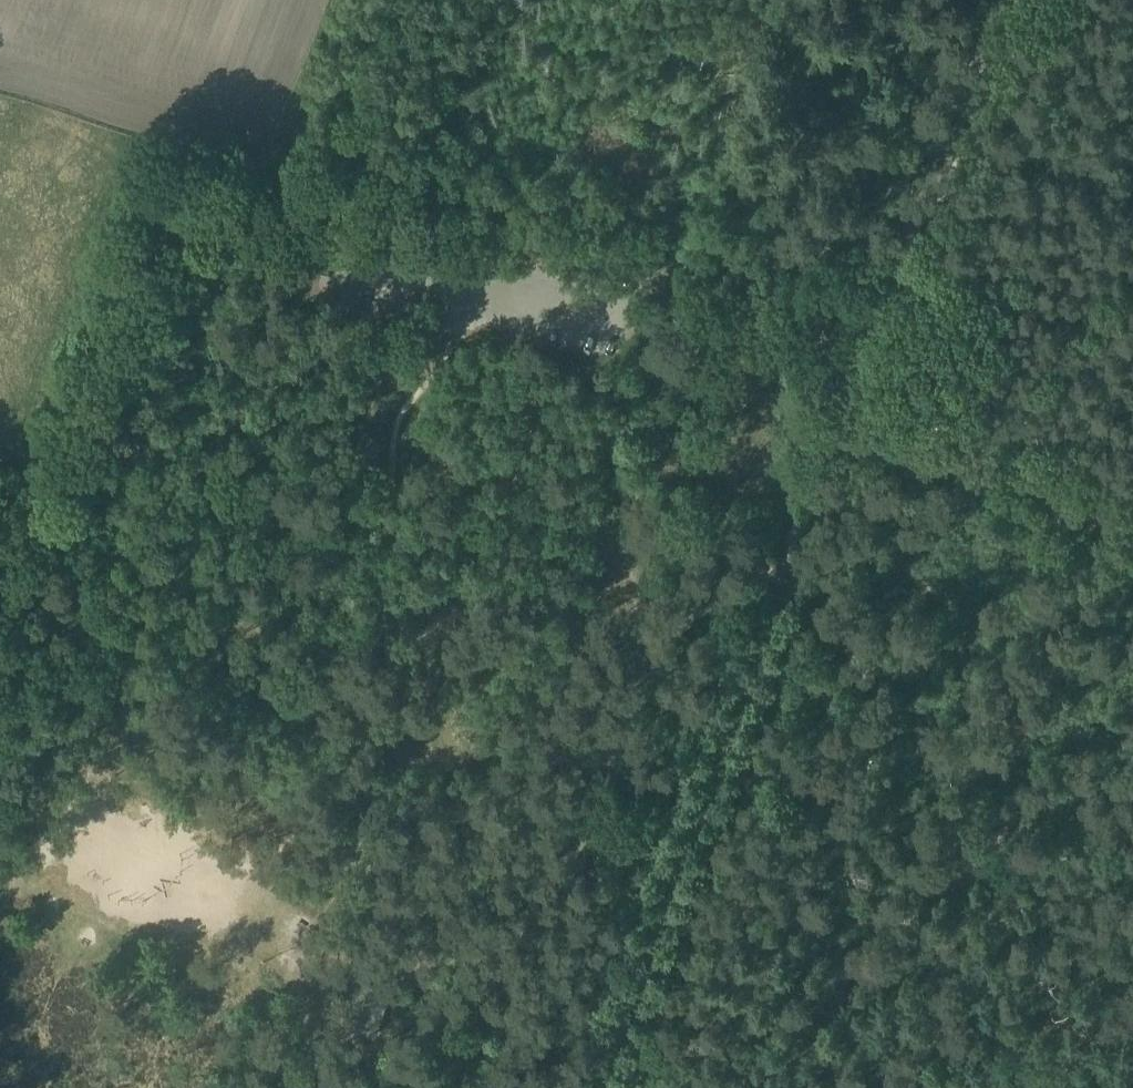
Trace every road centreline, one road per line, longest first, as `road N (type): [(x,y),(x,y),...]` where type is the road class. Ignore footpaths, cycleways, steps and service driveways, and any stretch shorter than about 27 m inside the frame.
road 1 (track): [(436,1087),(587,828),(640,669),(688,615),(816,506),(593,1087)]
road 2 (track): [(358,250),(304,352),(219,439),(139,578),(0,660)]
road 3 (unclassified): [(358,250),(629,301),(674,291),(708,294),(880,333)]
road 4 (unclassified): [(880,333),(1003,0)]
road 5 (track): [(1132,532),(853,406)]
road 6 (unclassified): [(816,506),(880,333)]

